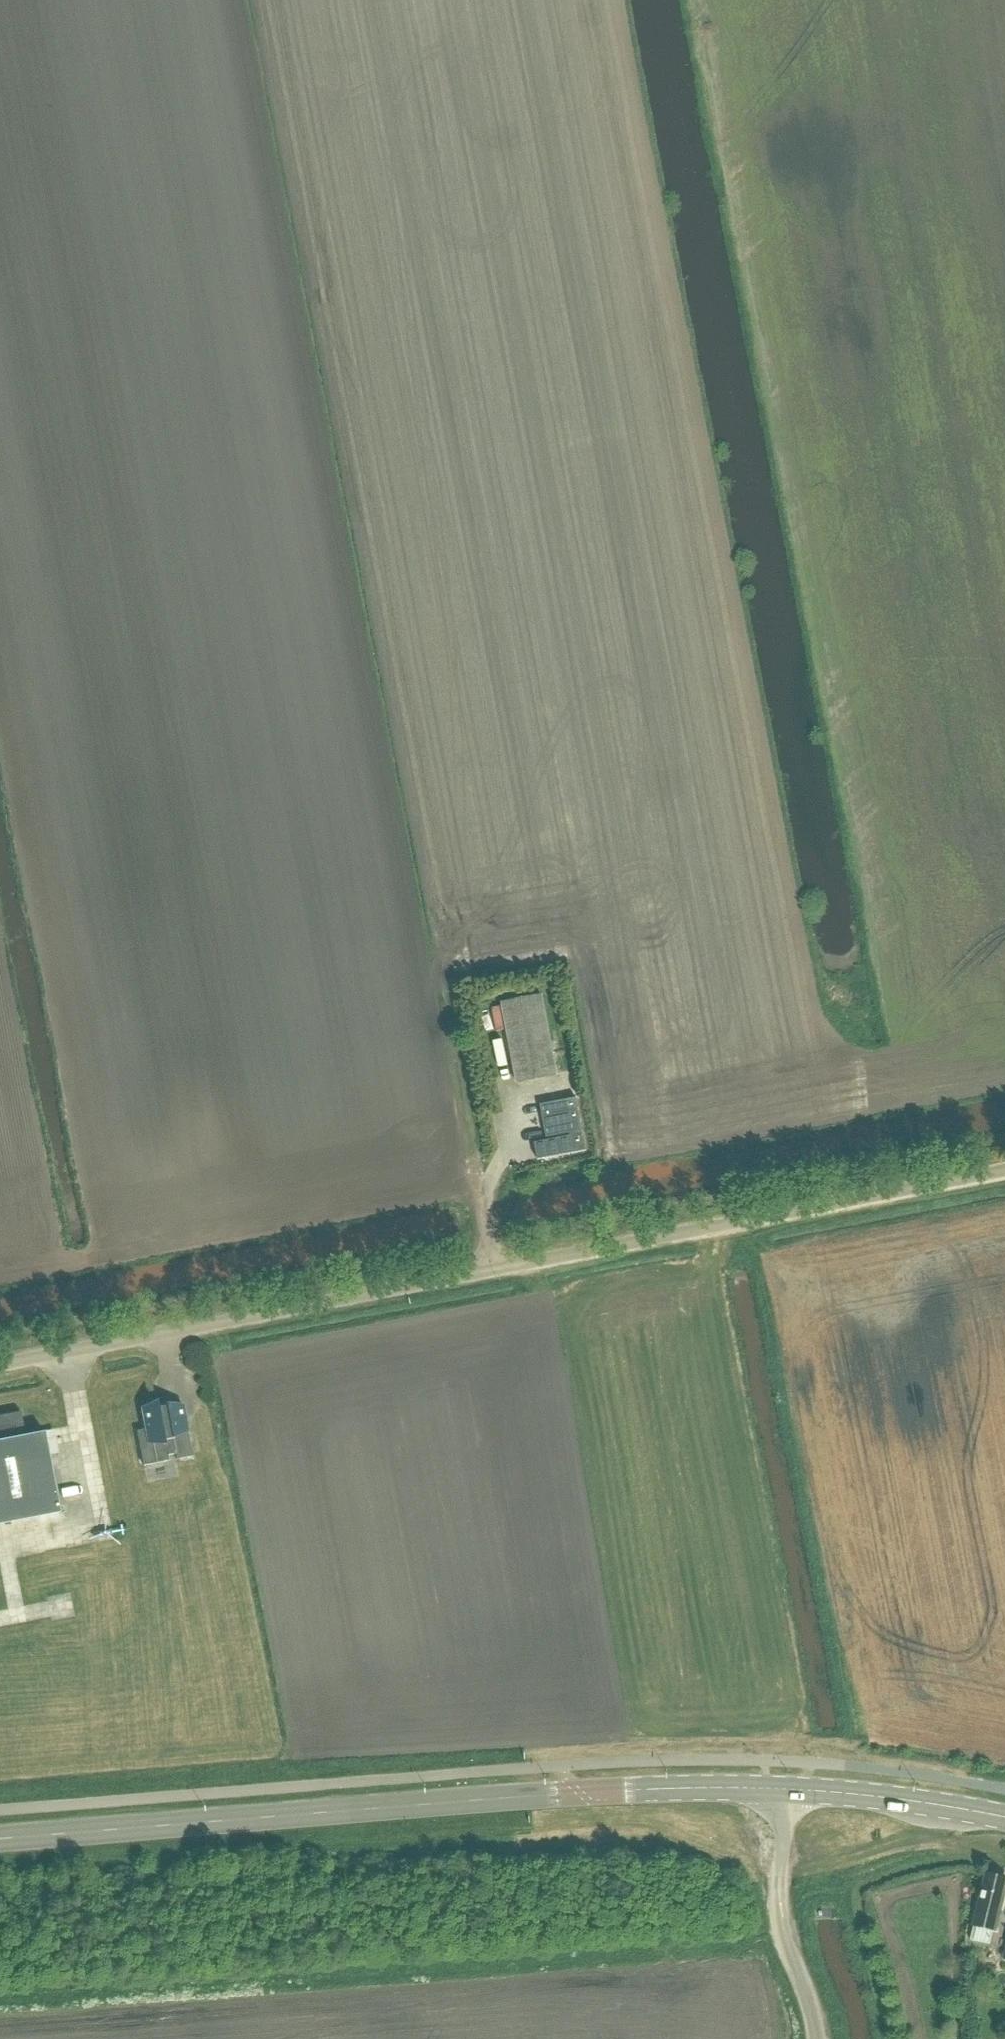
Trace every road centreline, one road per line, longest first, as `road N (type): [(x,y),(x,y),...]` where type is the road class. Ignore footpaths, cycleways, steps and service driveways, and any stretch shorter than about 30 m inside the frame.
road 1 (unclassified): [(0,1364),(1004,1172)]
road 2 (secondary): [(0,1840),(583,1793),(785,1789)]
road 3 (unclassified): [(815,2038),(781,1932),(785,1789)]
road 4 (secondary): [(785,1789),(1004,1819)]

